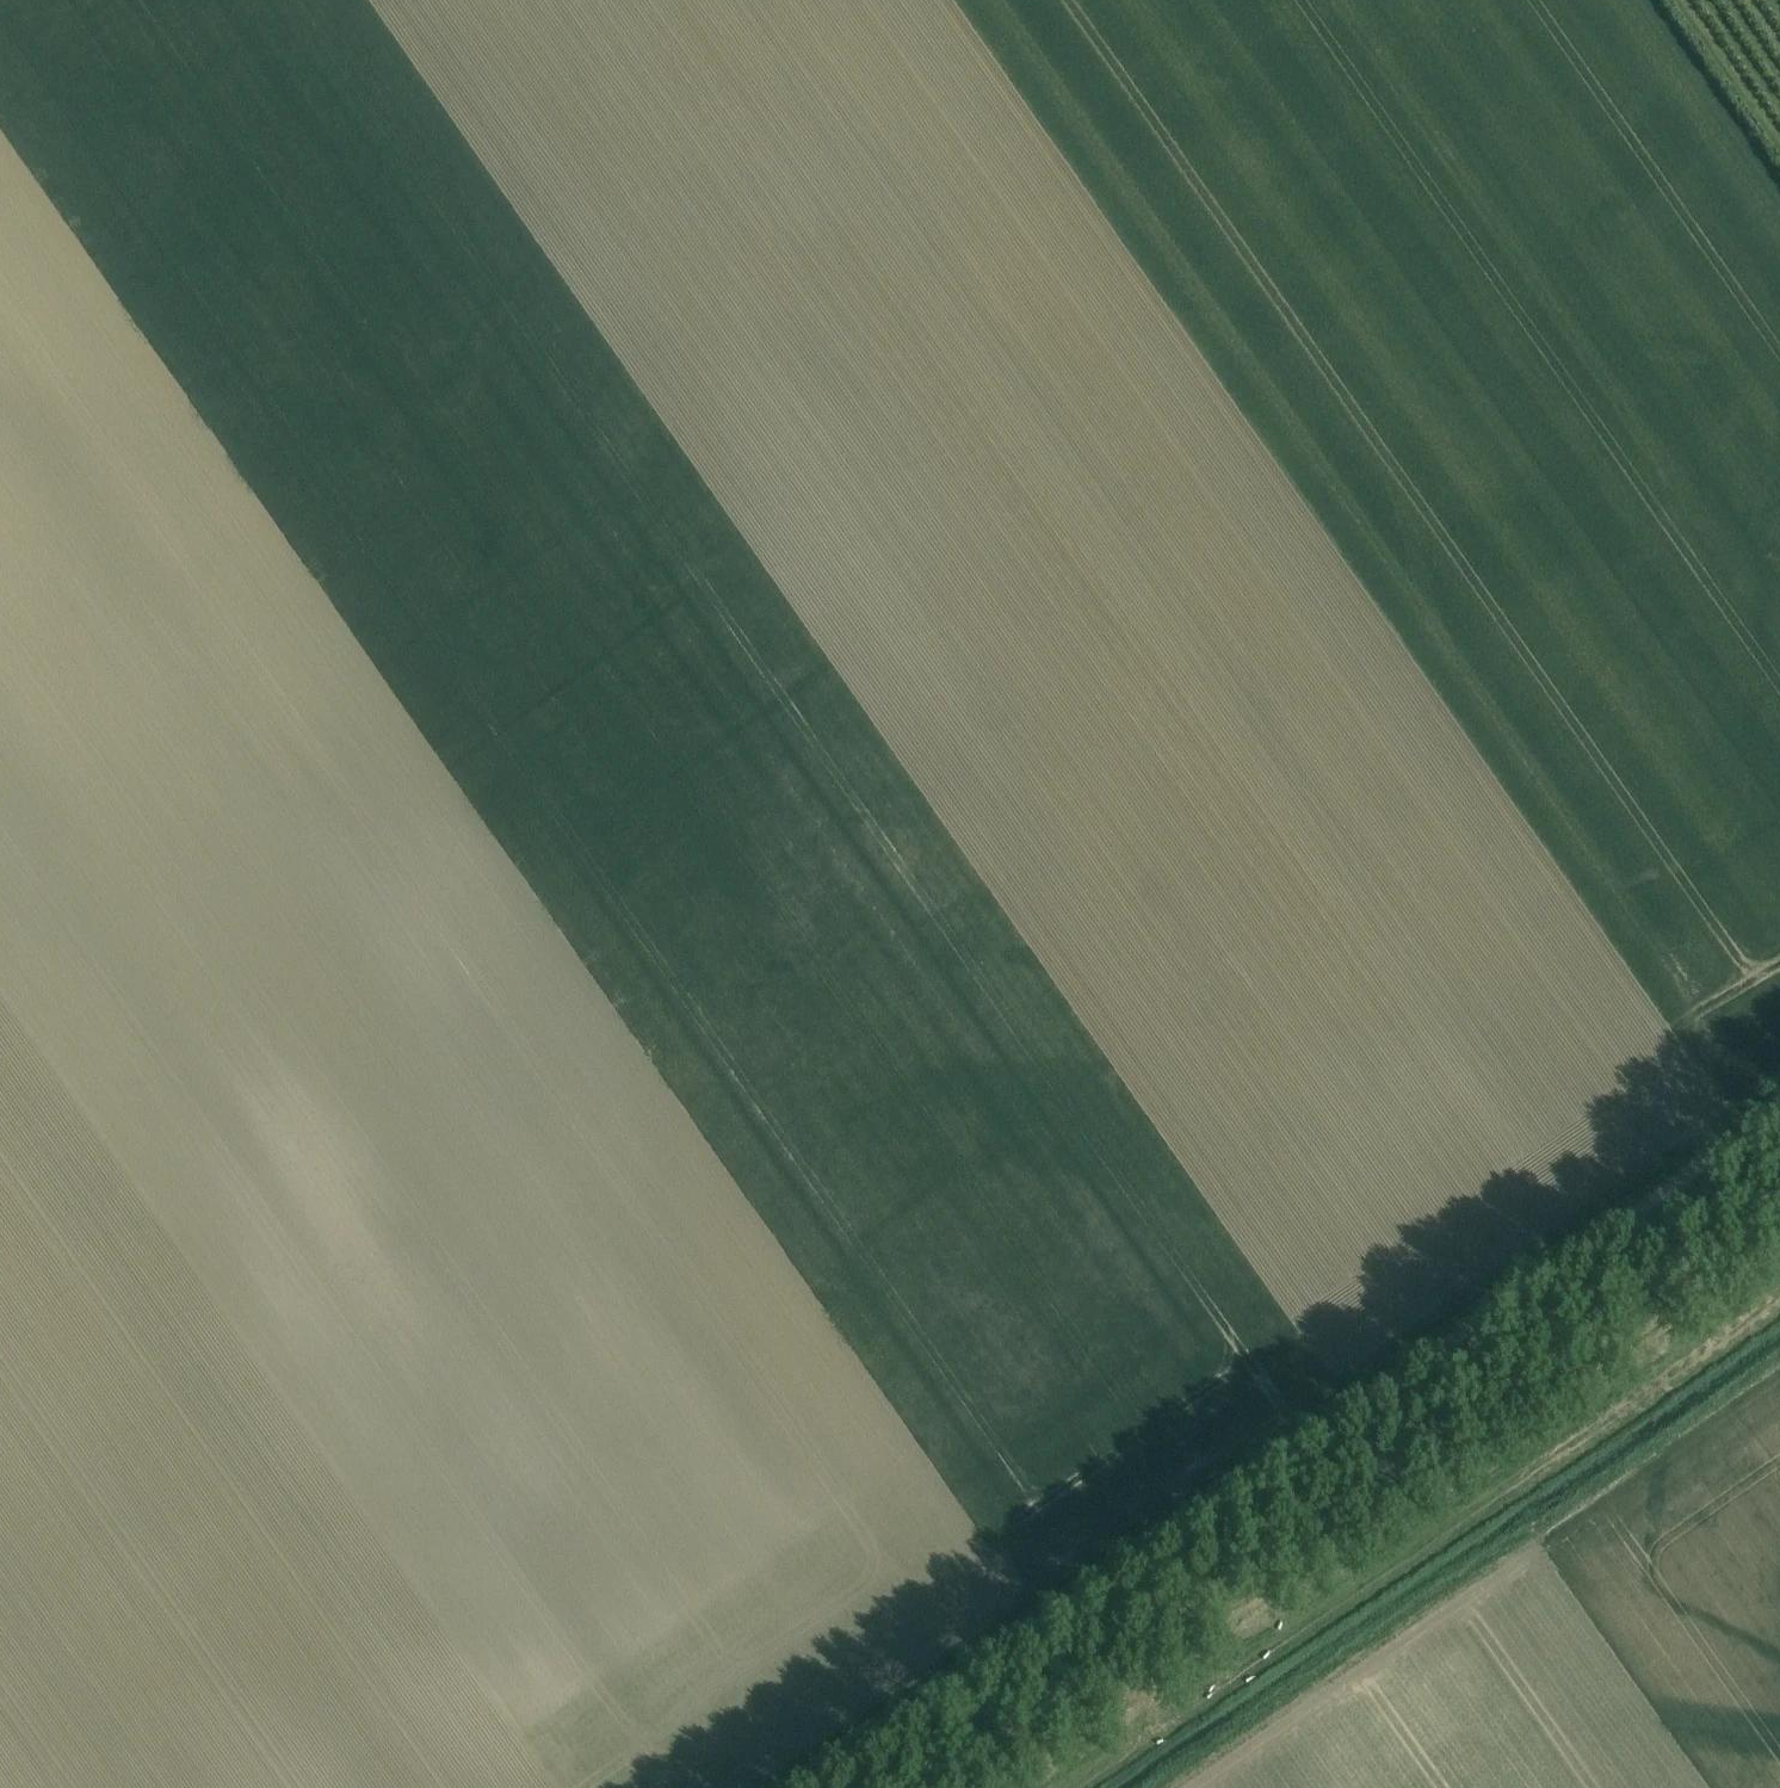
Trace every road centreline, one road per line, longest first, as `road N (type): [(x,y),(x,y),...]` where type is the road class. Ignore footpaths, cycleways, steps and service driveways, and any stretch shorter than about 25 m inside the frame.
road 1 (track): [(1779,1115),(810,1787)]

